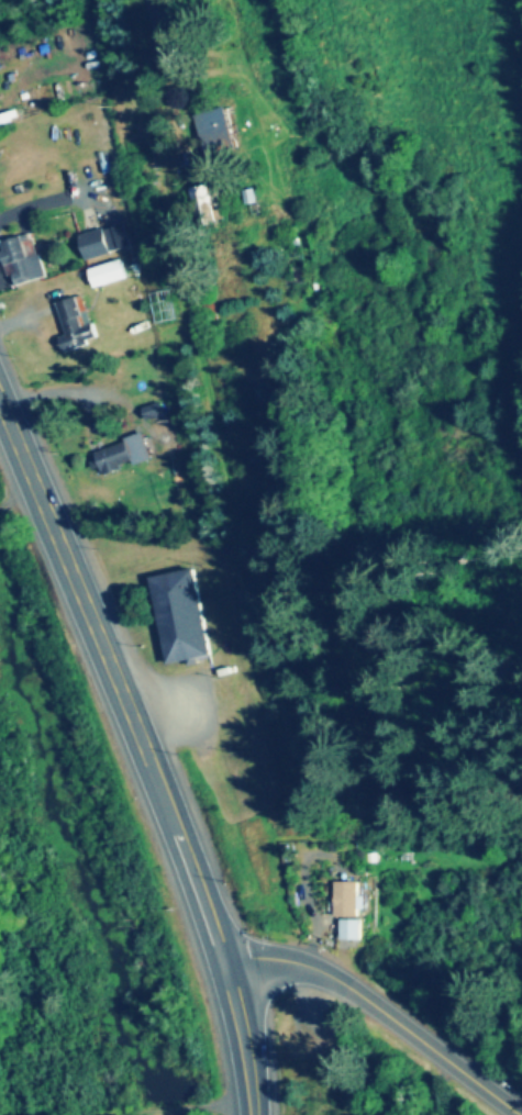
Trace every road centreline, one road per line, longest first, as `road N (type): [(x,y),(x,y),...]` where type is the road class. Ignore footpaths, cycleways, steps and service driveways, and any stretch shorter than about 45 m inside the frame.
road 1 (trunk): [(257,1114),(246,1026),(226,955),(153,751),(0,387)]
road 2 (tertiary): [(521,1113),(324,970),(226,955)]

